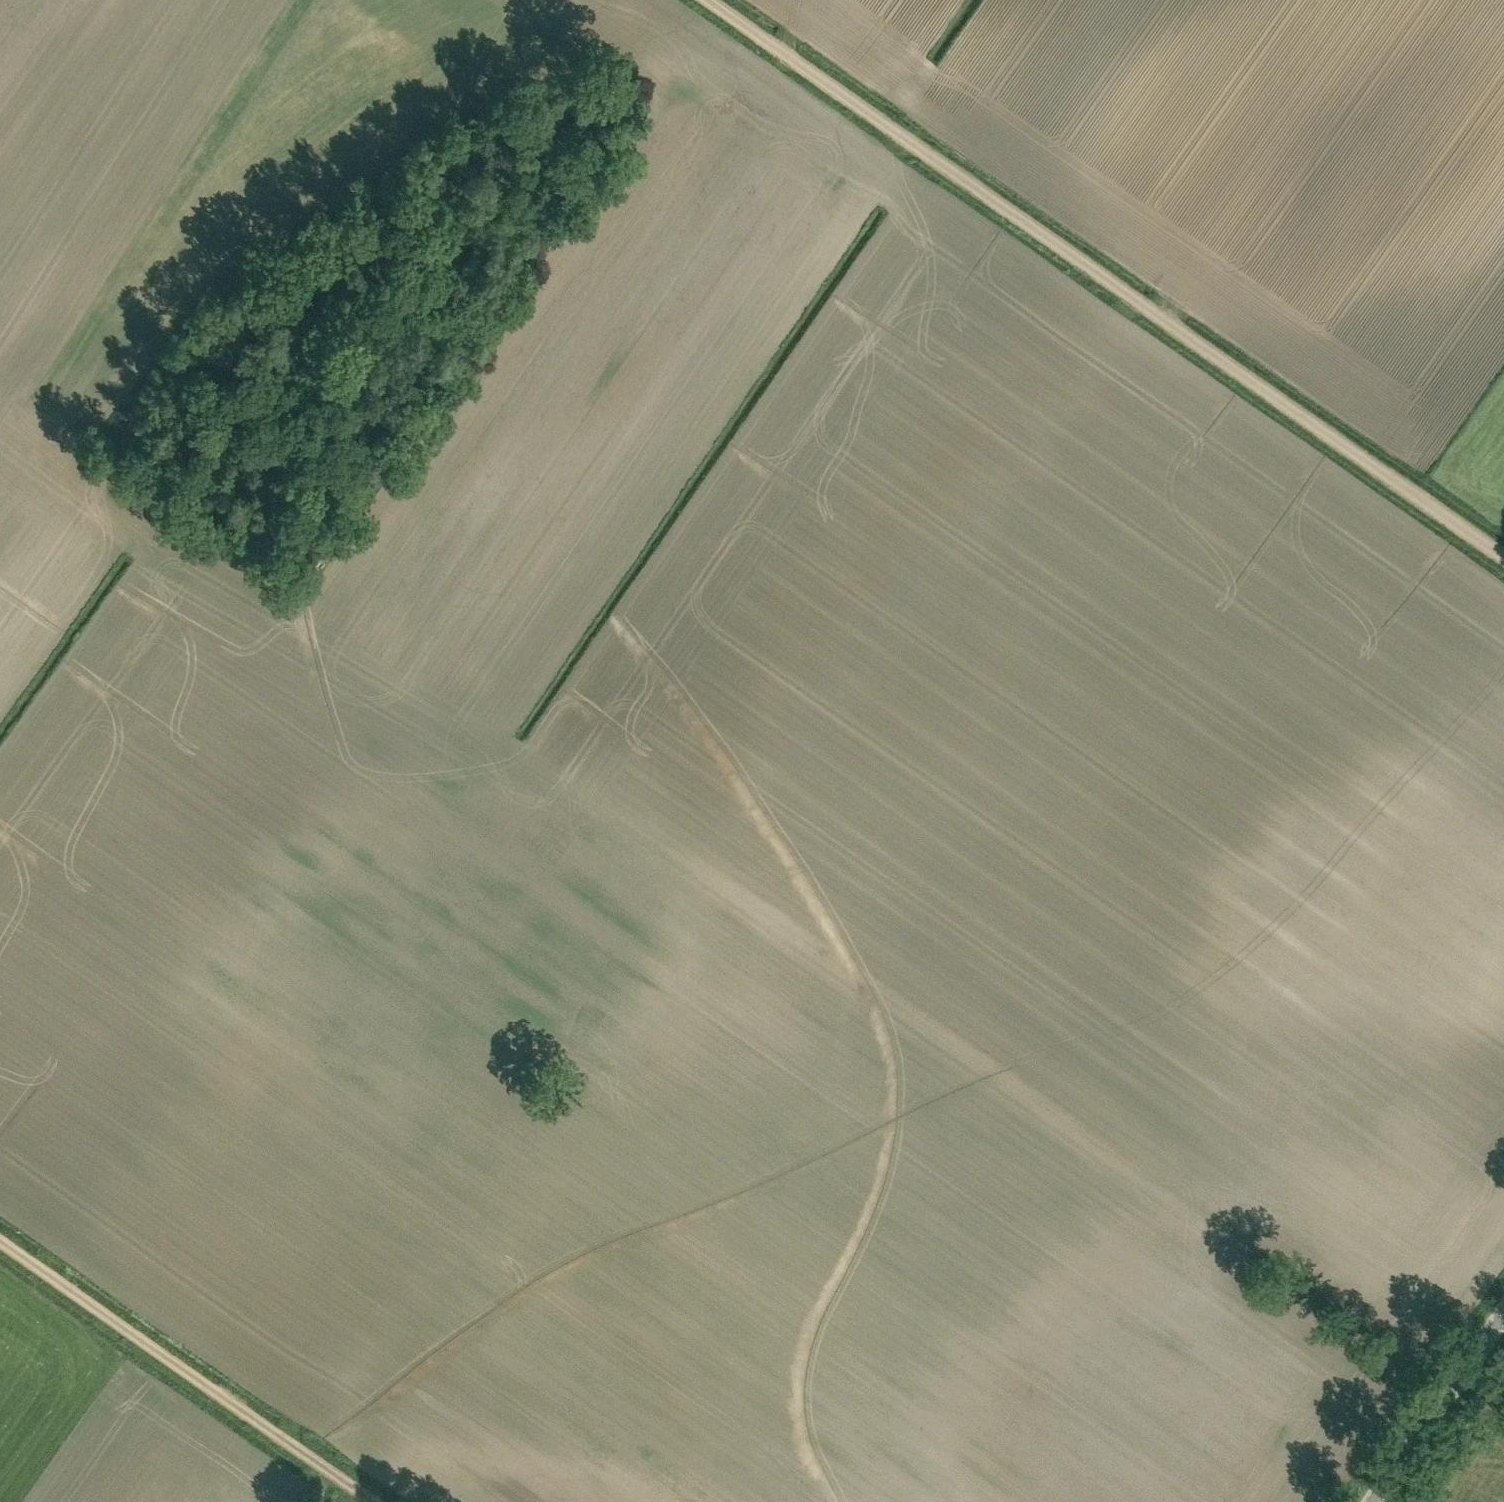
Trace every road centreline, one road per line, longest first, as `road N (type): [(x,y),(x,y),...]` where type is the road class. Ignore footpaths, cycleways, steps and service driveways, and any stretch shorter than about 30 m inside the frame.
road 1 (track): [(1503,574),(696,0)]
road 2 (track): [(376,1501),(0,1237)]
road 3 (unclassified): [(1373,1501),(1503,1315)]

